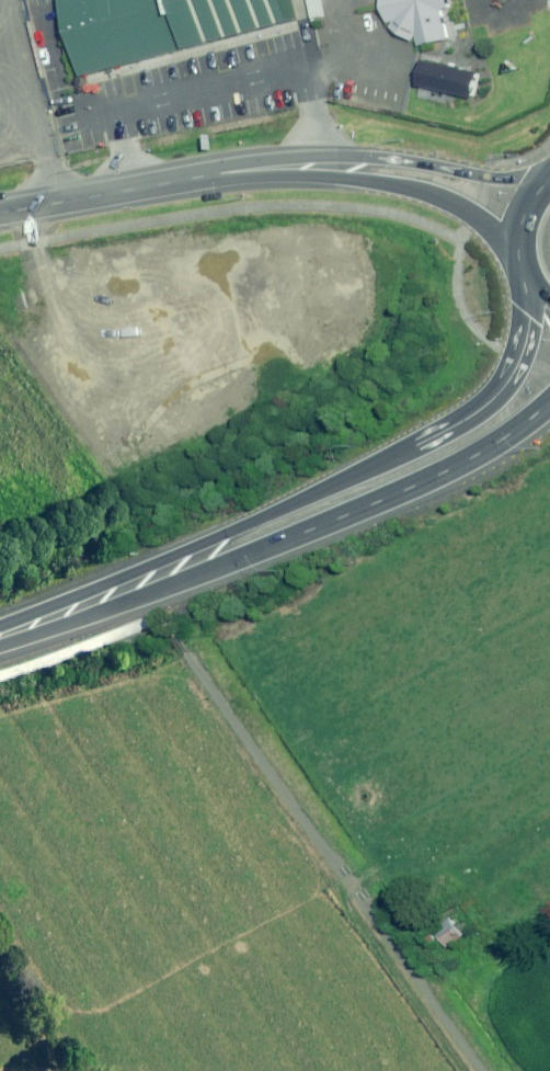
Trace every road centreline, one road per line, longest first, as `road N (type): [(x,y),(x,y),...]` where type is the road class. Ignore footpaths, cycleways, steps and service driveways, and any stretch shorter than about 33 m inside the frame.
road 1 (primary): [(147,582),(478,411),(500,391),(524,343),(526,282)]
road 2 (primary): [(549,402),(513,432),(416,484),(257,552),(147,582)]
road 3 (tertiary): [(313,169),(262,170),(0,213)]
road 4 (tertiary): [(313,169),(396,163),(495,180),(549,179)]
road 5 (tertiary): [(518,259),(456,209),(313,169)]
road 6 (primary): [(147,582),(0,636)]

